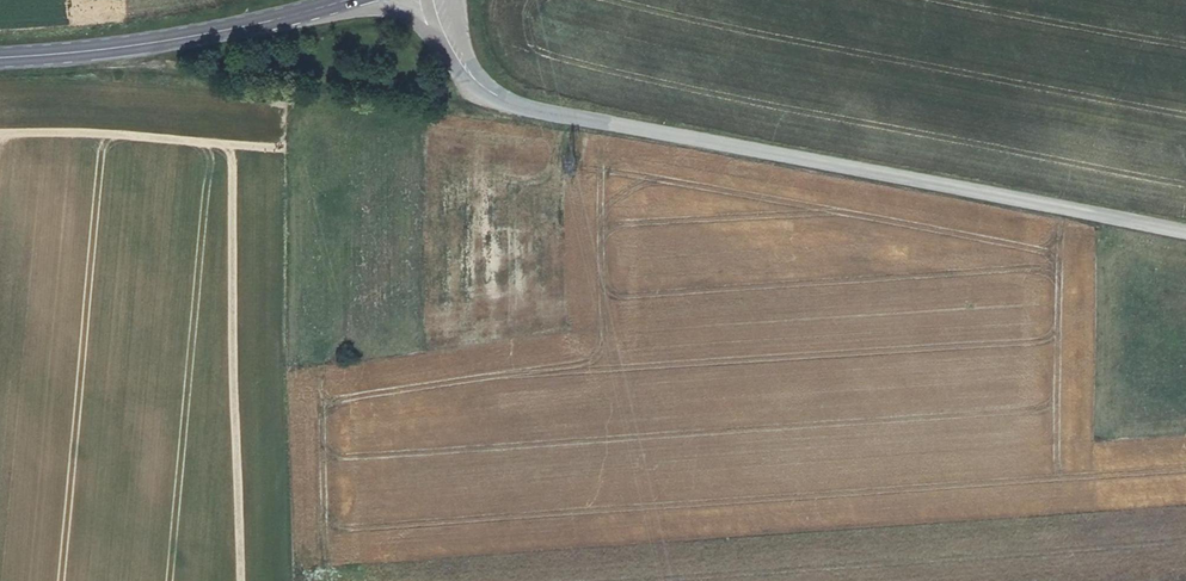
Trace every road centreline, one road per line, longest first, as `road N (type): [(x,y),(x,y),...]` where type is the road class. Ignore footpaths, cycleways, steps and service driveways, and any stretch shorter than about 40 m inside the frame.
road 1 (unclassified): [(437,0),(470,74),(498,101),(1185,235)]
road 2 (secondary): [(0,60),(222,33),(345,0)]

